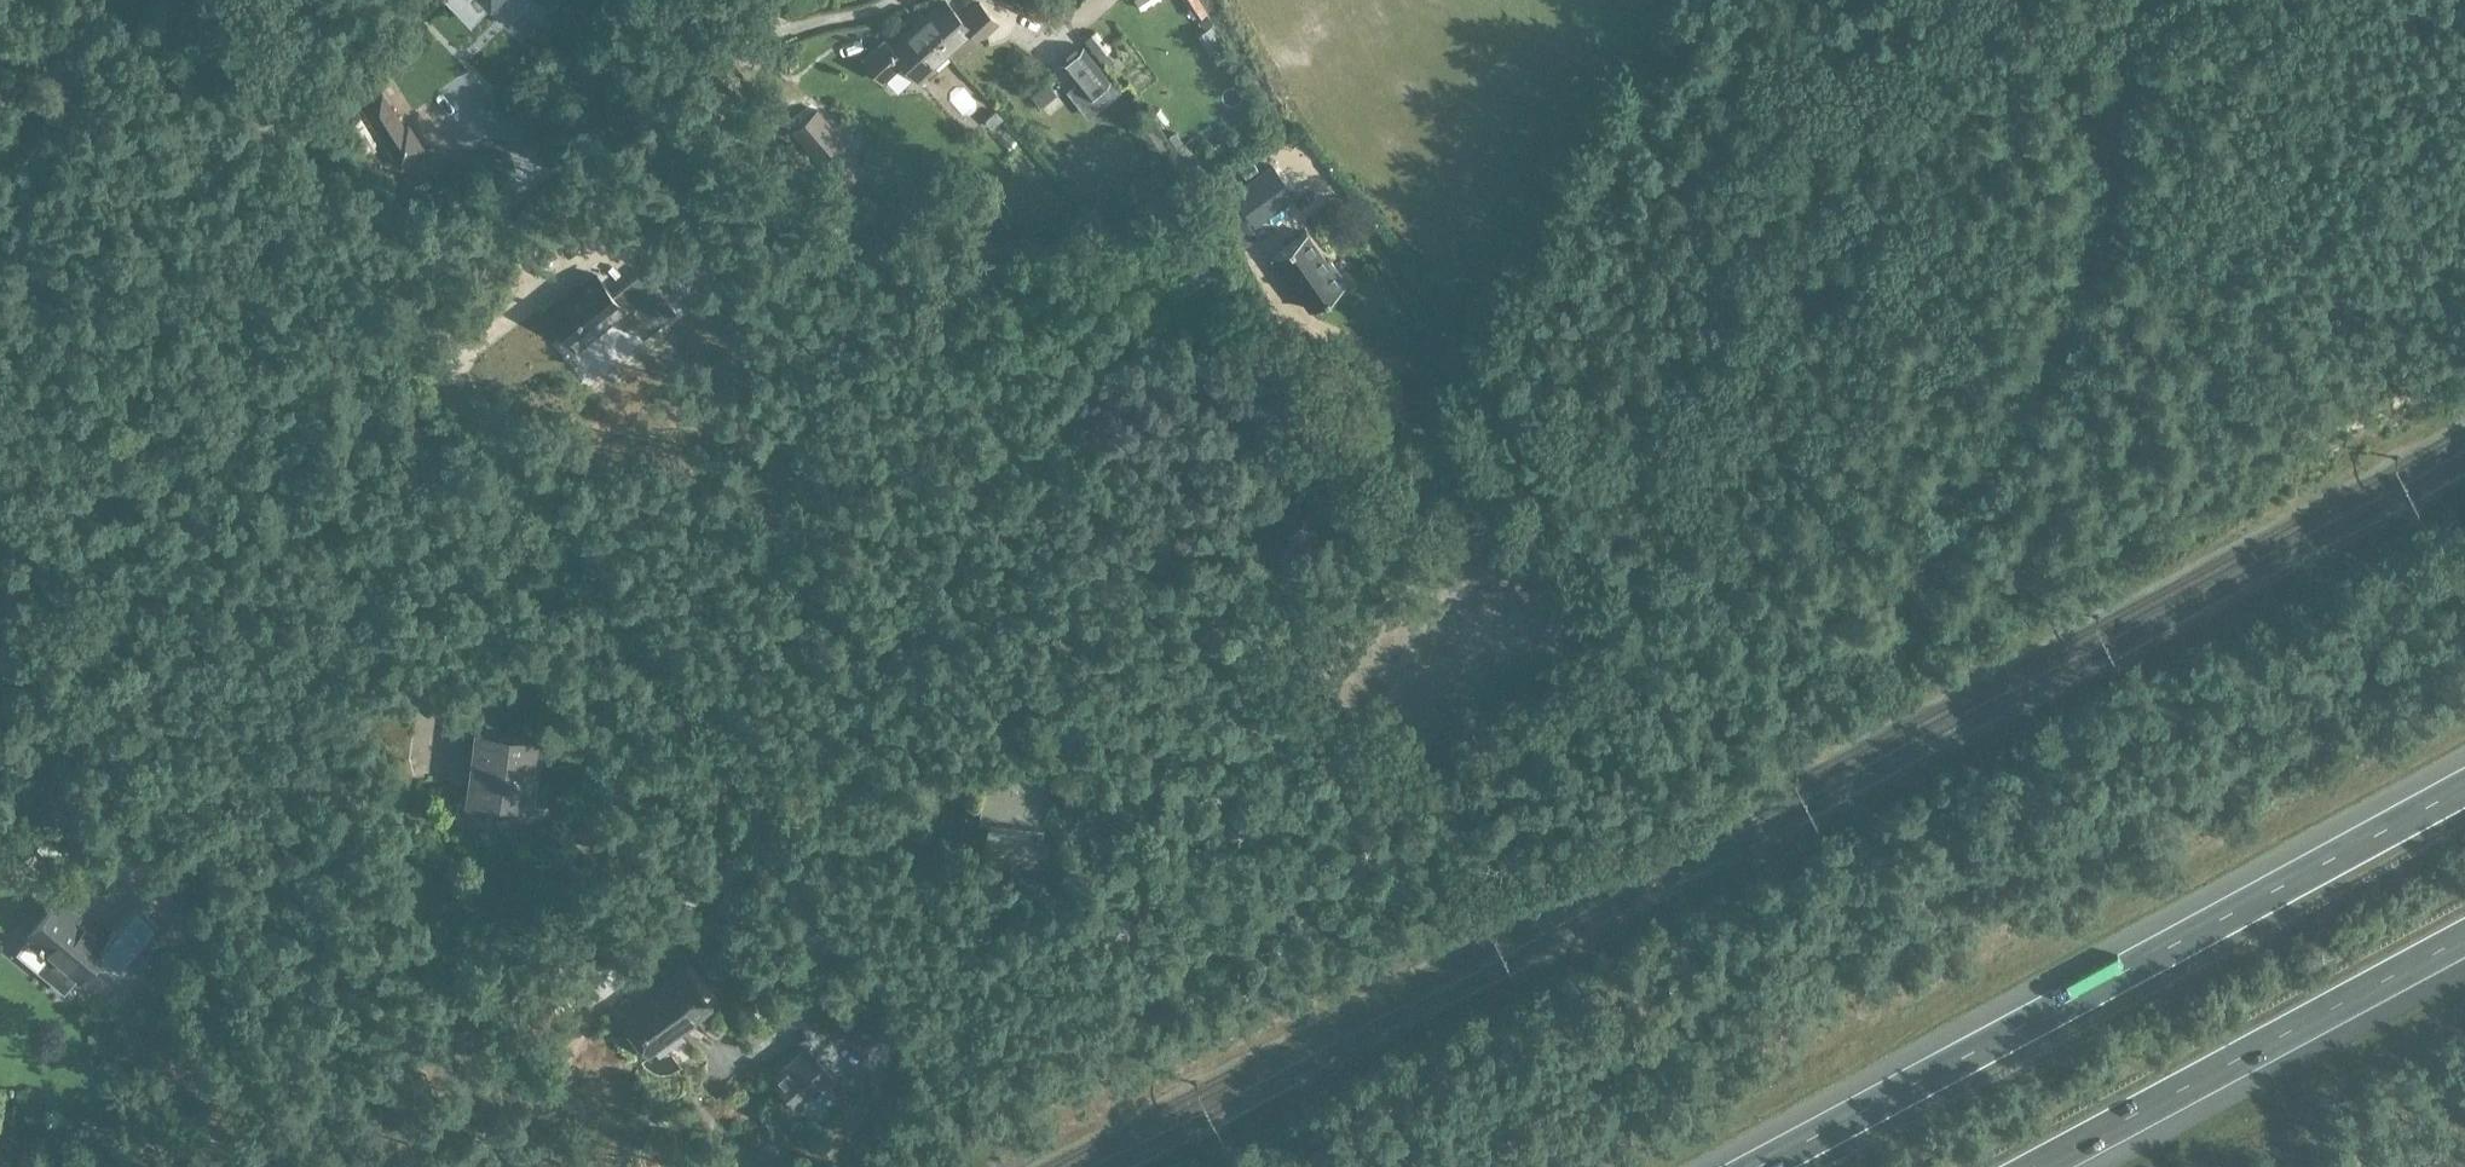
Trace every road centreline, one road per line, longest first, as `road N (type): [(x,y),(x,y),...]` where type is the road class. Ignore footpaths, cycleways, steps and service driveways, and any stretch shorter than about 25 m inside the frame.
road 1 (unclassified): [(779,34),(639,102),(258,409),(206,439),(114,469),(0,469)]
road 2 (motorway): [(2464,779),(1744,1166)]
road 3 (motorway): [(2049,1166),(2464,945)]
road 4 (unclassified): [(1509,332),(1692,0)]

